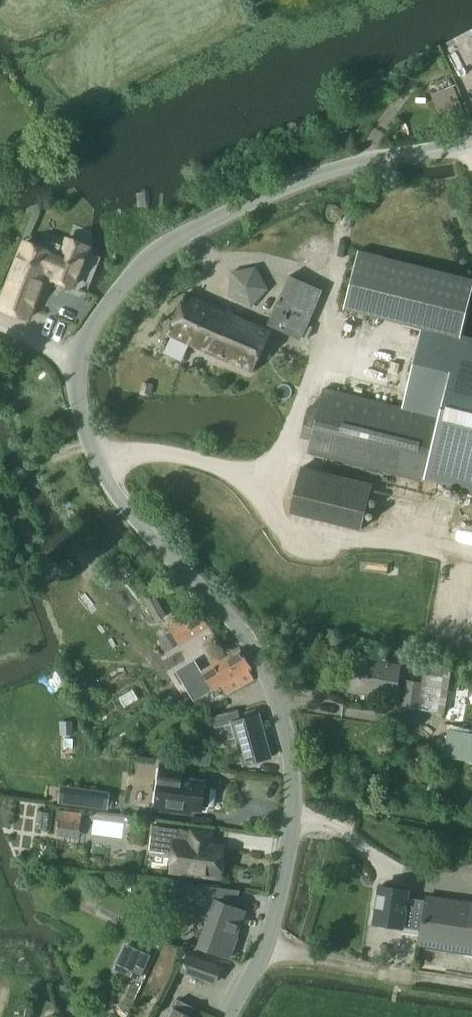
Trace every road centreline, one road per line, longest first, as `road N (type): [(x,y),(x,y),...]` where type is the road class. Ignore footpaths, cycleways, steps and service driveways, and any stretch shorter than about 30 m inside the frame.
road 1 (tertiary): [(227,1016),(267,943),(288,853),(283,719),(255,652),(117,494),(84,424),(78,359),(110,302),(173,242),(315,177),(471,143)]
road 2 (track): [(471,562),(275,523),(268,478),(327,333)]
road 3 (track): [(268,478),(141,453),(96,456)]

